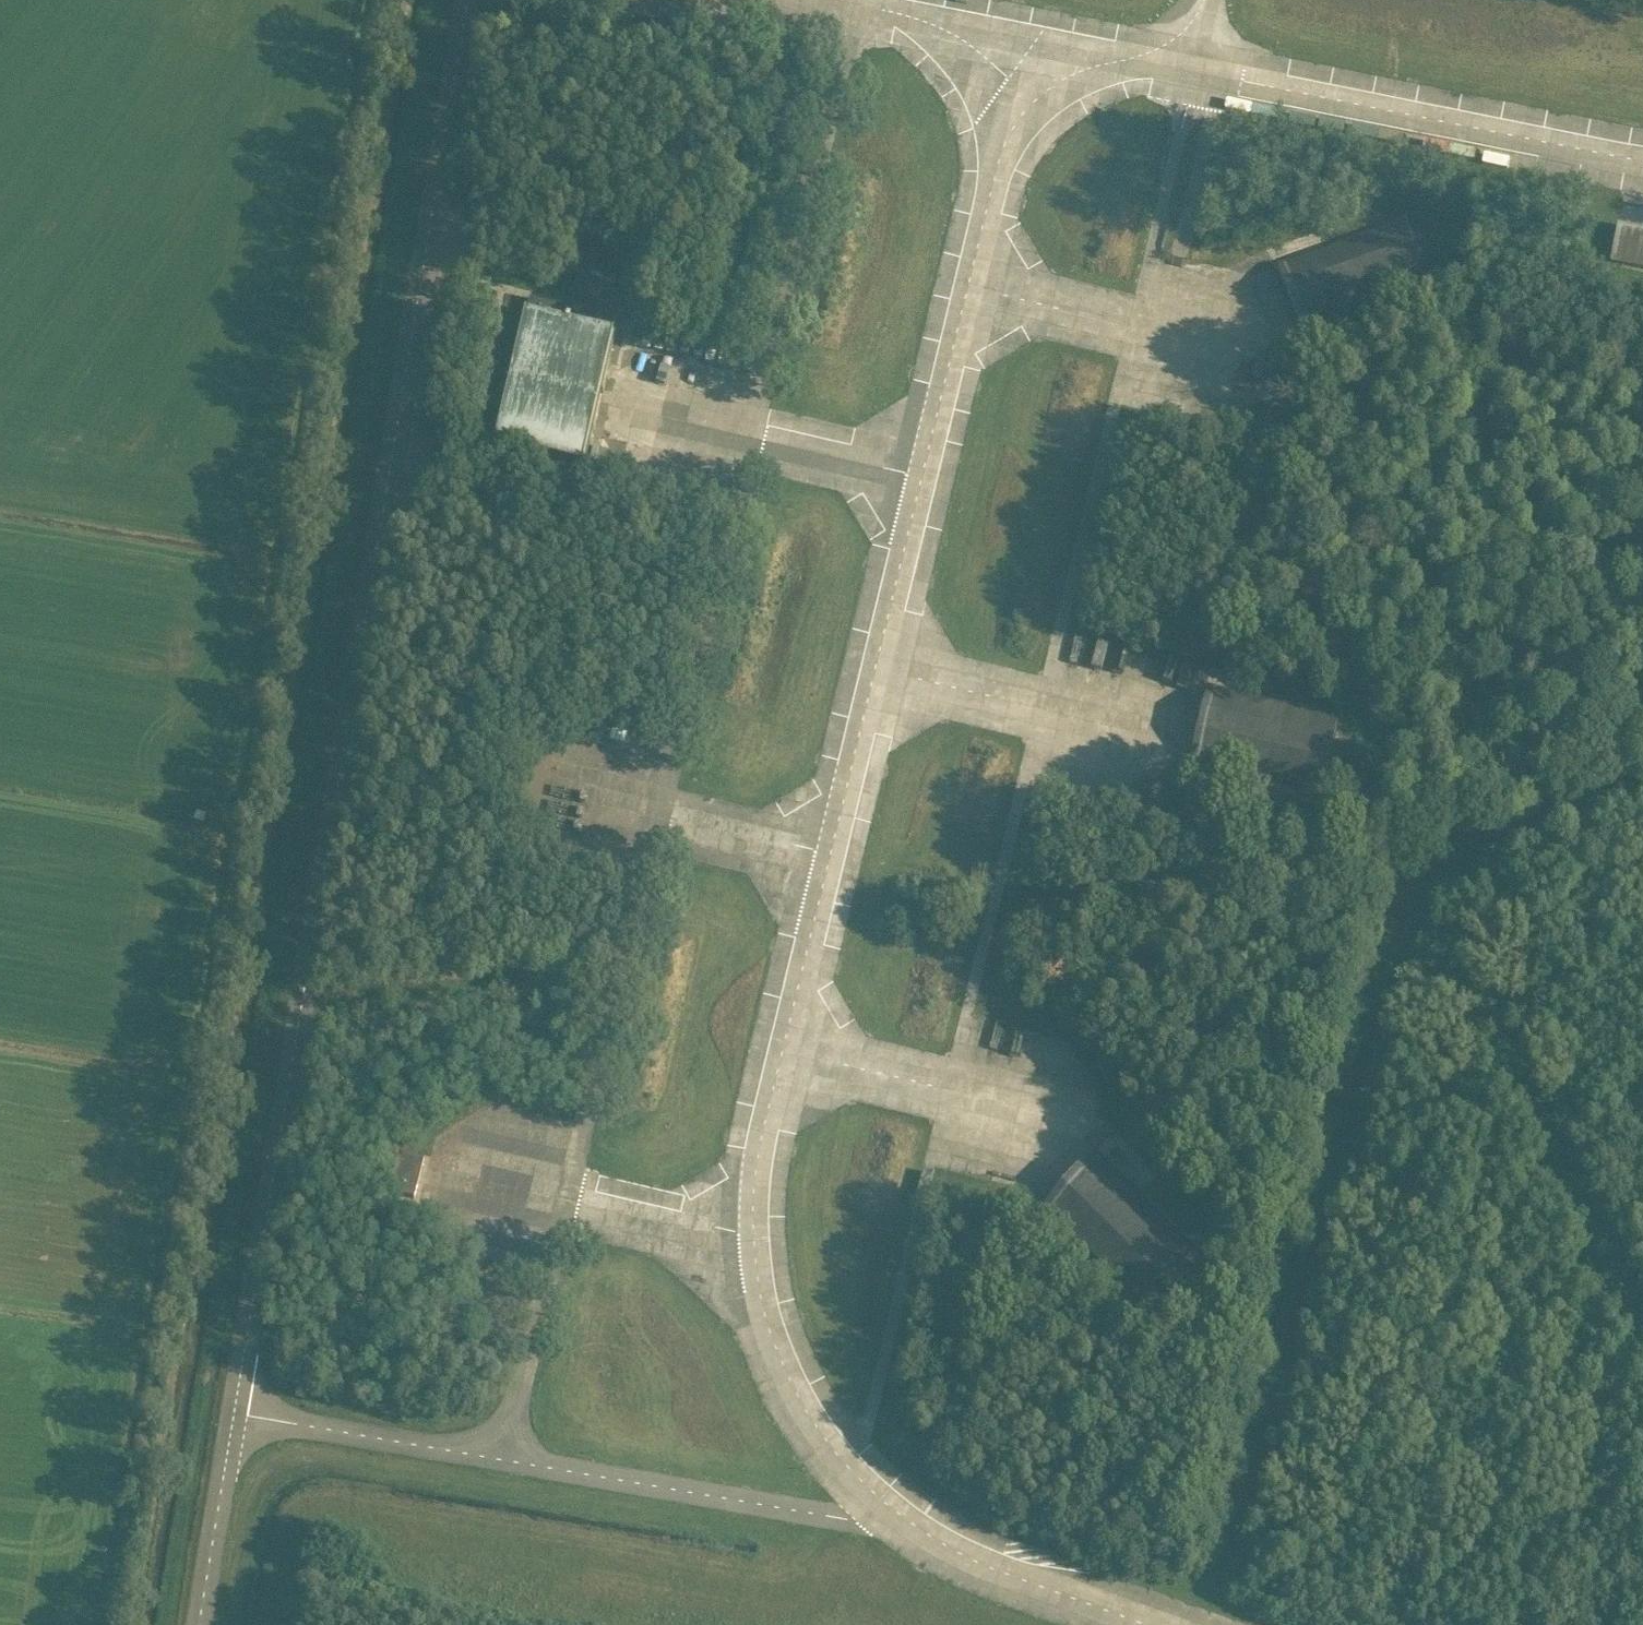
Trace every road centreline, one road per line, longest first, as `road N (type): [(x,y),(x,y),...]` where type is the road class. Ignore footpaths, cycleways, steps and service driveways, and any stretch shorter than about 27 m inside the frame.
road 1 (unclassified): [(199,1624),(470,0)]

